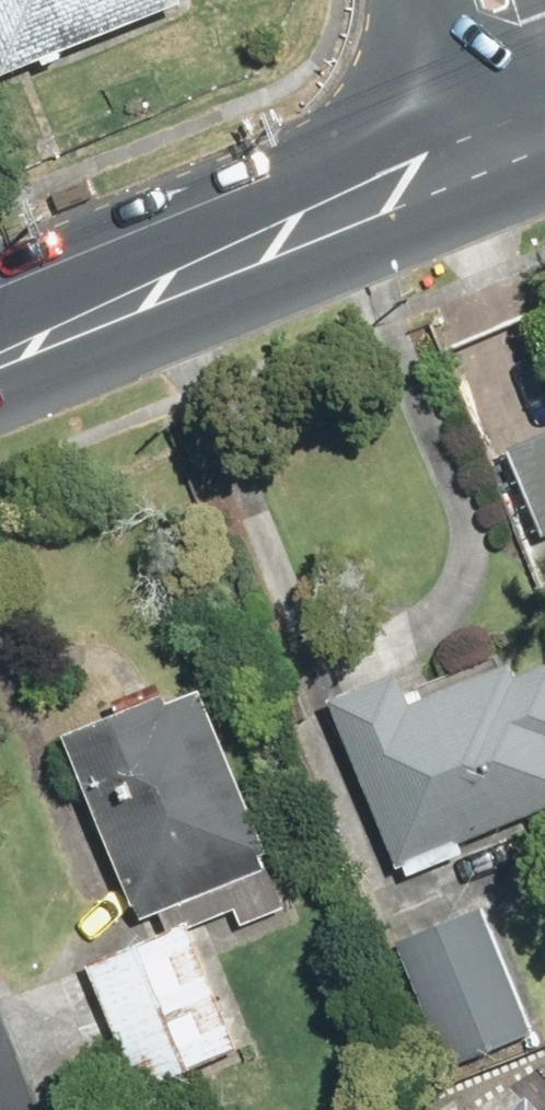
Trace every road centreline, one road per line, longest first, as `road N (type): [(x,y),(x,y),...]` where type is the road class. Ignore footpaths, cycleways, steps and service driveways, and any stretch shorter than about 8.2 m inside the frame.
road 1 (secondary): [(0,356),(531,139)]
road 2 (secondary): [(489,0),(531,139)]

